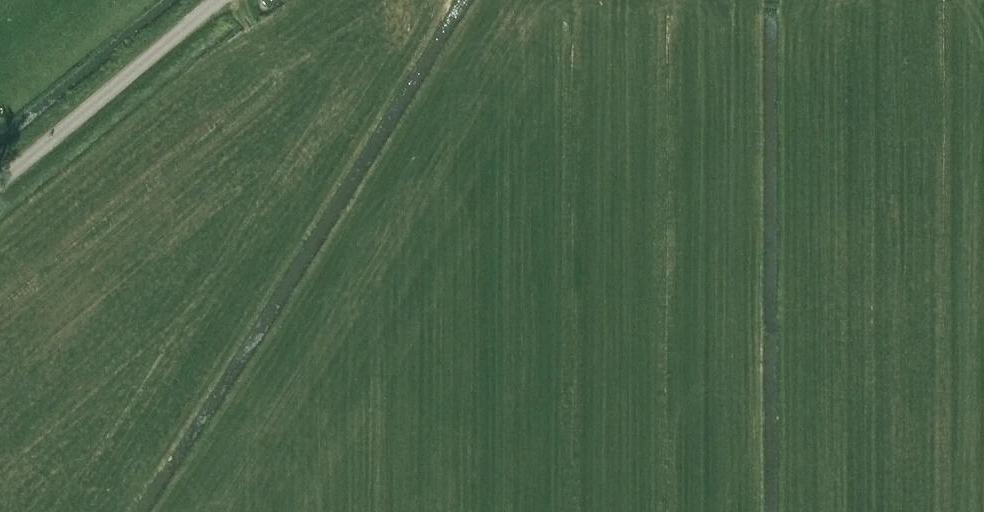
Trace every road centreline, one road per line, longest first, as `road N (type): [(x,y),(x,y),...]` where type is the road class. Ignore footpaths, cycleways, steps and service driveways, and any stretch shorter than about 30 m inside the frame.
road 1 (unclassified): [(0,189),(228,0)]

